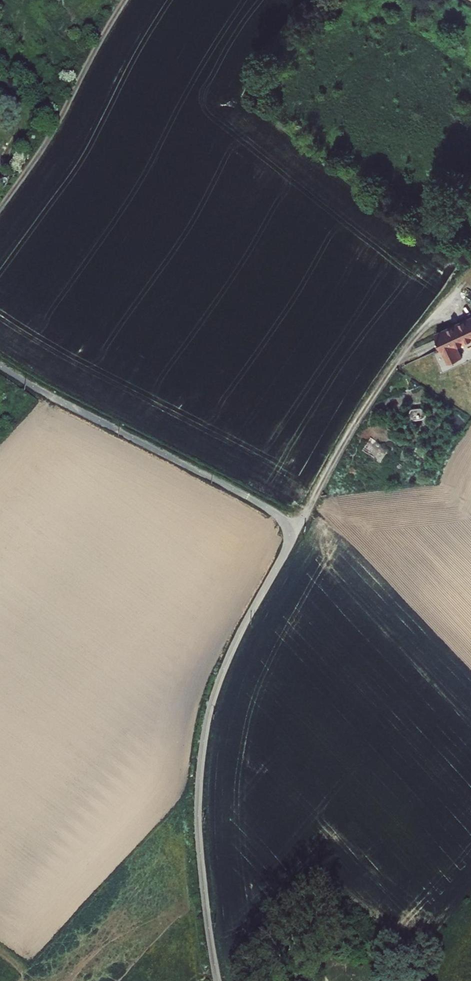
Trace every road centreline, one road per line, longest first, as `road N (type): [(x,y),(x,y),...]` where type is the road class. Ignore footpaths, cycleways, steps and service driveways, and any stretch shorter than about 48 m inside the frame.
road 1 (unclassified): [(218,980),(199,827),(205,729),(234,645),(296,532)]
road 2 (unclassified): [(296,532),(243,494),(0,364)]
road 3 (unclassified): [(296,532),(365,409),(463,281)]
road 4 (track): [(0,207),(47,142),(124,0)]

